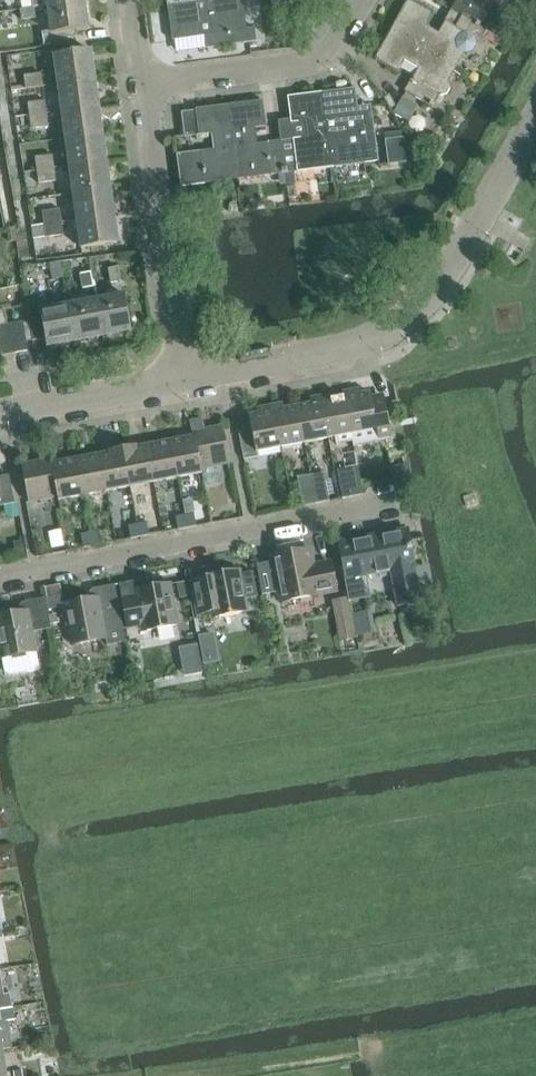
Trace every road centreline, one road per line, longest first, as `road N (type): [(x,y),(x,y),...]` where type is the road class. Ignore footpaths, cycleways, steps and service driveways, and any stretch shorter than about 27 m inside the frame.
road 1 (tertiary): [(185,380),(365,343),(398,323),(432,296),(535,118)]
road 2 (residential): [(0,574),(391,500)]
road 3 (residential): [(185,380),(145,85)]
road 4 (residential): [(145,85),(328,60),(362,0)]
road 5 (tertiary): [(0,417),(185,380)]

